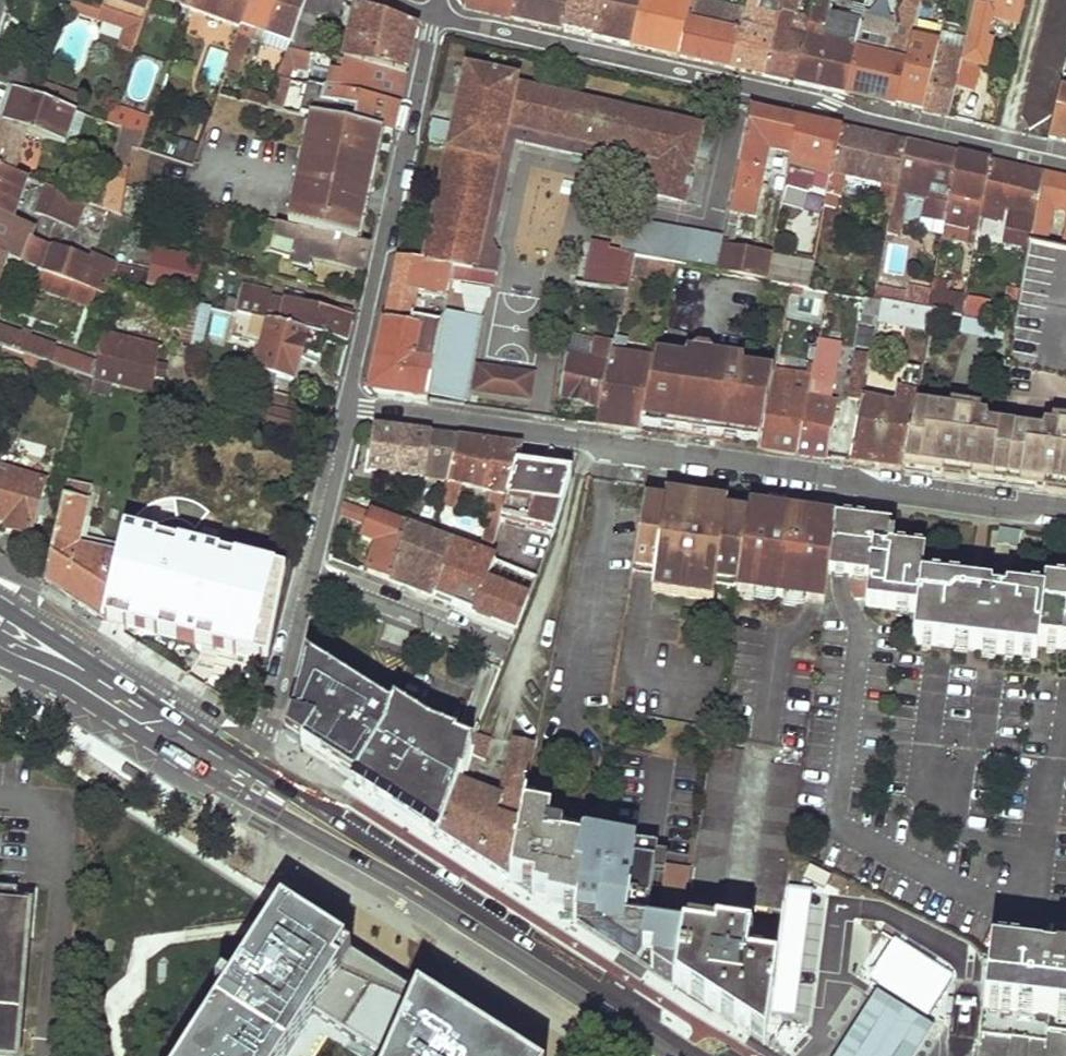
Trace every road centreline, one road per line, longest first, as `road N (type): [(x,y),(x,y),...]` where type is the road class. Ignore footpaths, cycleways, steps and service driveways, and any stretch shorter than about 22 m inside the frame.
road 1 (residential): [(346,403),(1065,509)]
road 2 (residential): [(431,16),(1065,164)]
road 3 (secondary): [(690,1055),(241,779)]
road 4 (residential): [(346,403),(431,16)]
road 5 (secondary): [(241,779),(0,622)]
road 6 (residential): [(241,779),(262,736),(308,571)]
road 7 (residential): [(495,643),(308,571)]
road 8 (residential): [(308,571),(346,403)]

